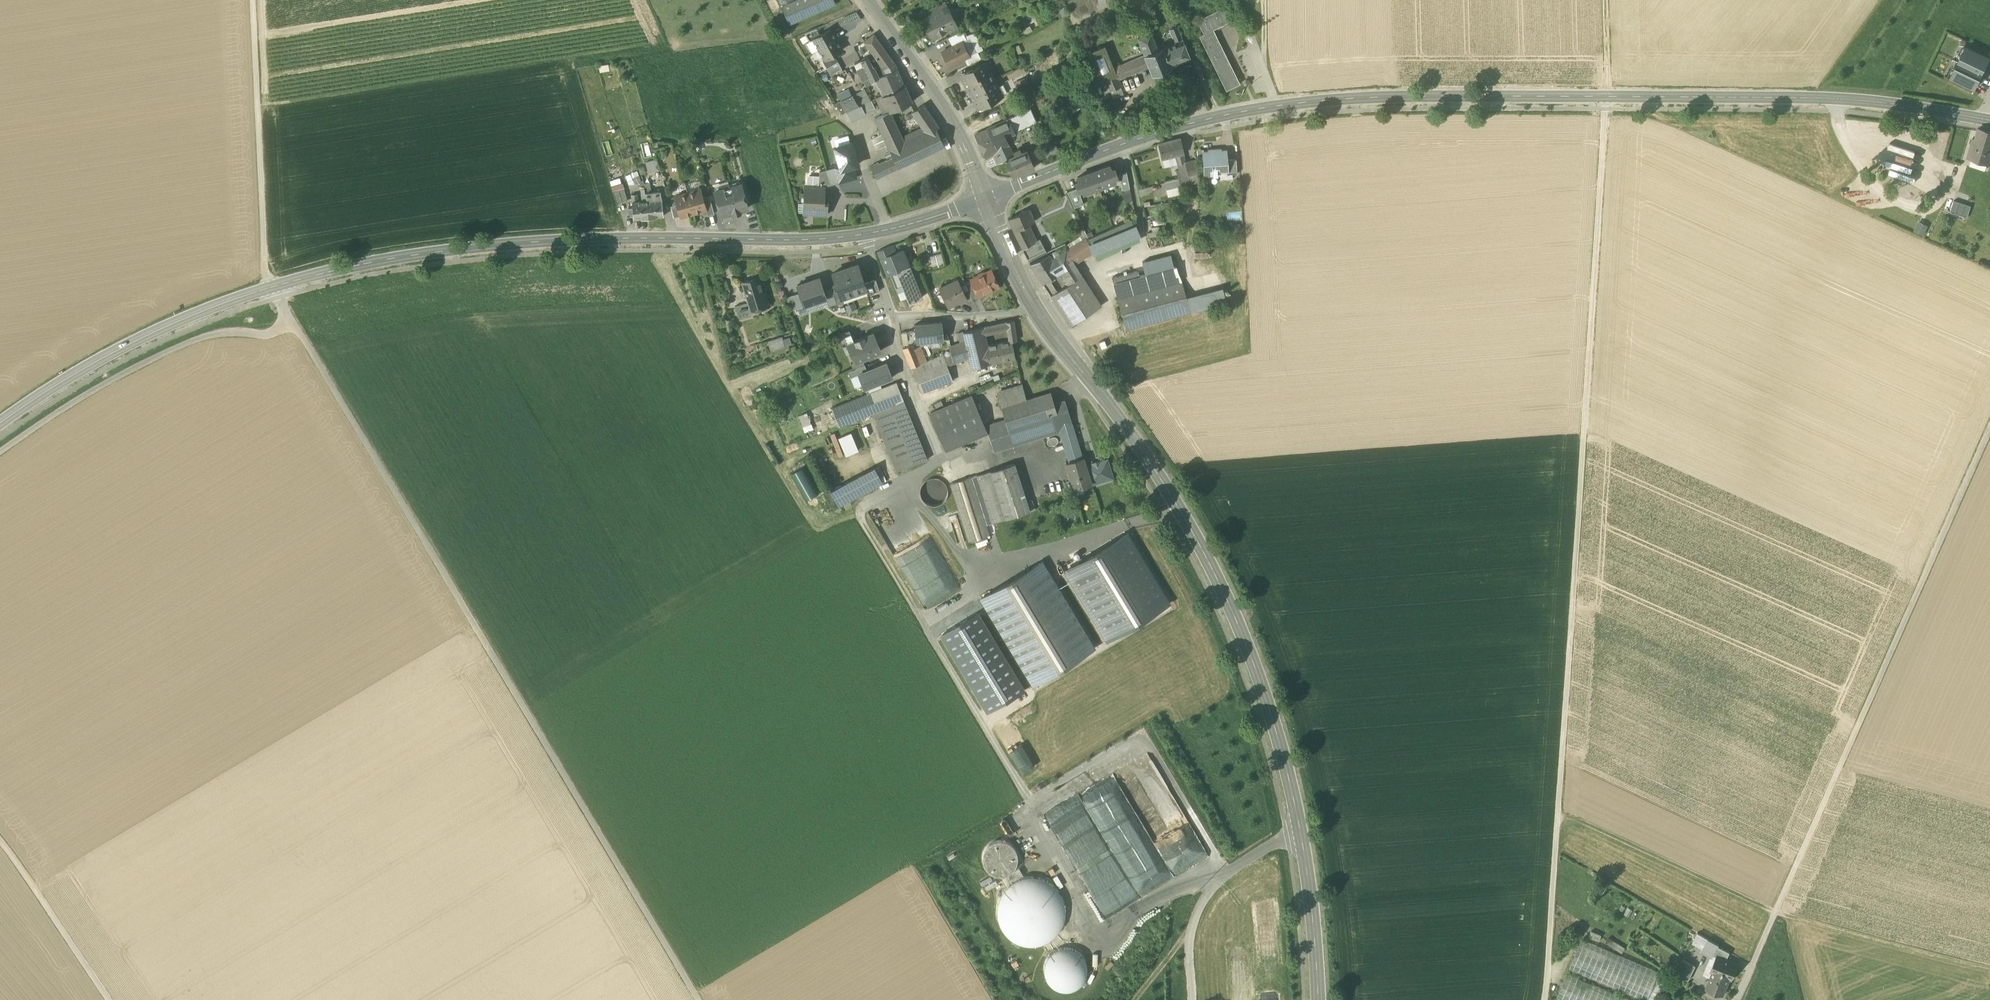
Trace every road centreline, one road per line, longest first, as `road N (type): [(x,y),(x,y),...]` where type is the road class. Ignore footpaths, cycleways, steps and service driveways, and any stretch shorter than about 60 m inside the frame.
road 1 (track): [(698,999),(273,287),(265,267),(253,0)]
road 2 (tertiary): [(985,200),(1182,125),(1350,99),(1836,99),(1989,120)]
road 3 (track): [(1606,0),(1544,999)]
road 4 (tertiary): [(0,422),(187,318),(338,269),(544,241),(866,234)]
road 5 (secondary): [(1299,828),(1259,680),(1205,557),(1128,431),(1034,311)]
road 6 (track): [(1776,912),(1989,430)]
road 7 (track): [(1557,814),(1776,912),(1989,967)]
road 8 (track): [(944,462),(854,506),(1030,797)]
road 9 (track): [(294,324),(269,335),(224,330),(195,339),(0,452)]
road 10 (secondary): [(985,200),(953,125),(869,0)]
road 11 (residential): [(1191,999),(1193,916),(1219,876),(1299,828)]
road 12 (track): [(0,842),(108,999)]
road 13 (secondary): [(1318,999),(1299,828)]
road 14 (residential): [(892,315),(897,351),(944,462)]
road 15 (residential): [(892,315),(1034,311)]
road 16 (tertiary): [(866,234),(985,200)]
road 17 (secondary): [(1034,311),(985,200)]

